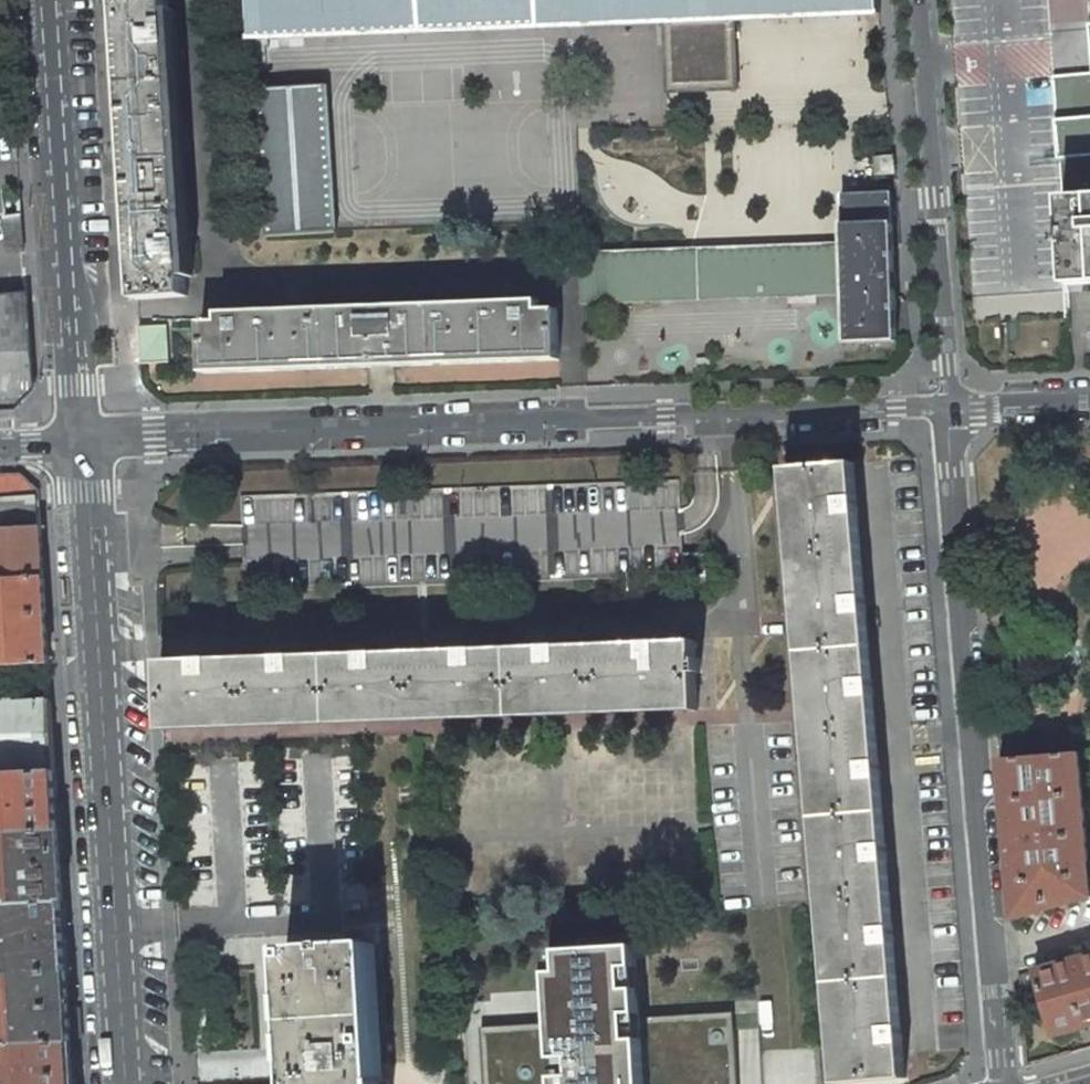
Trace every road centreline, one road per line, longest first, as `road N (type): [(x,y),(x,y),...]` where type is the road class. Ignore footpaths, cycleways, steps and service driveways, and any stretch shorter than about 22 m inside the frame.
road 1 (residential): [(941,412),(82,442)]
road 2 (residential): [(996,1083),(941,412)]
road 3 (tertiary): [(82,442),(125,1083)]
road 4 (tertiary): [(49,0),(82,442)]
road 5 (residential): [(941,412),(917,0)]
road 6 (residential): [(1089,405),(941,412)]

